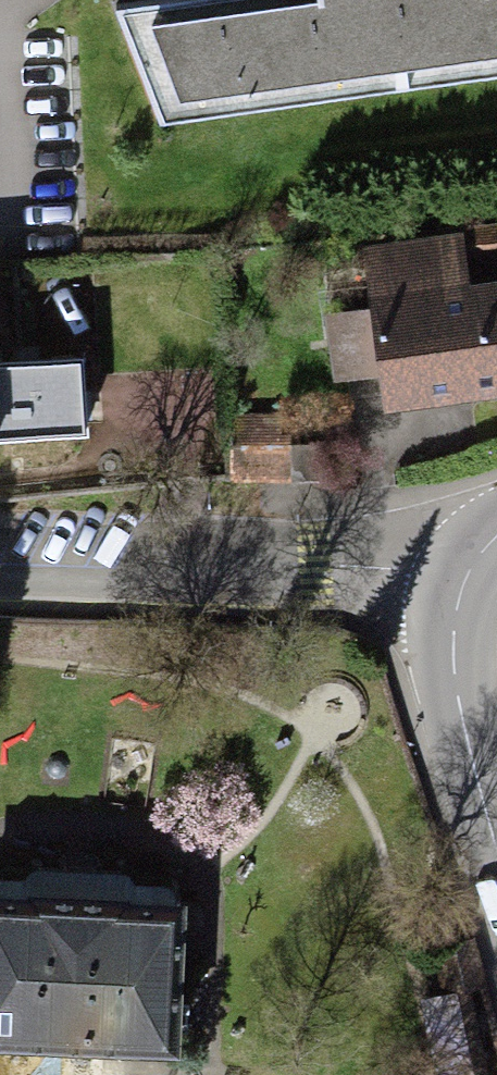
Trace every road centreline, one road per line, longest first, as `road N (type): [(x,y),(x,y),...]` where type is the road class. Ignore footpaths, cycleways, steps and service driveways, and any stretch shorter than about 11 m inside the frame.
road 1 (residential): [(0,558),(321,552),(461,581)]
road 2 (secondary): [(461,581),(449,623),(453,667),(496,868)]

